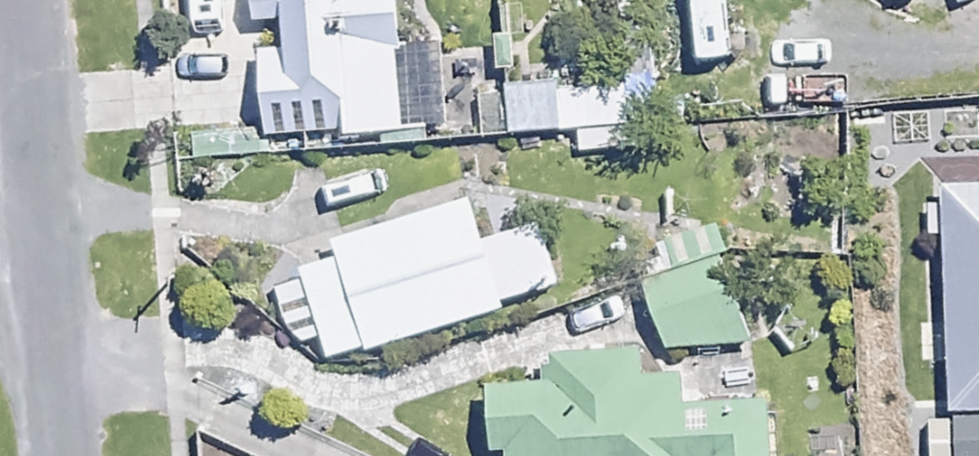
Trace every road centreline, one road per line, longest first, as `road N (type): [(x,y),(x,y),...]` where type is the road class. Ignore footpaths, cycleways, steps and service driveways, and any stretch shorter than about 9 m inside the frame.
road 1 (residential): [(43,222),(60,455)]
road 2 (residential): [(24,0),(43,222)]

